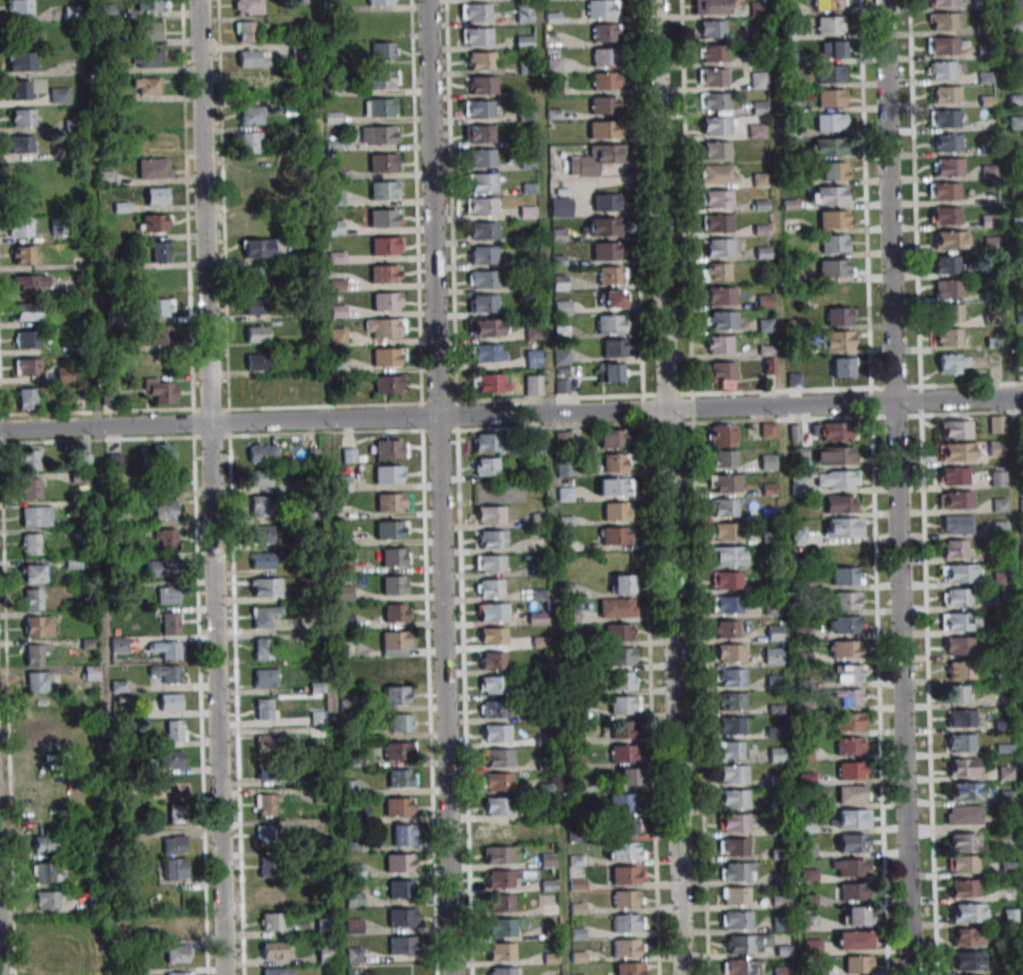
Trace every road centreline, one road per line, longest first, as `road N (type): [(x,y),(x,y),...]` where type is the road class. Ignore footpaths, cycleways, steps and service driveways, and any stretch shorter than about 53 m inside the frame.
road 1 (residential): [(0,431),(1022,398)]
road 2 (residential): [(908,974),(883,0)]
road 3 (residential): [(451,974),(428,0)]
road 4 (residential): [(198,0),(220,974)]
road 5 (residential): [(661,410),(682,974)]
road 6 (residential): [(655,0),(661,410)]

